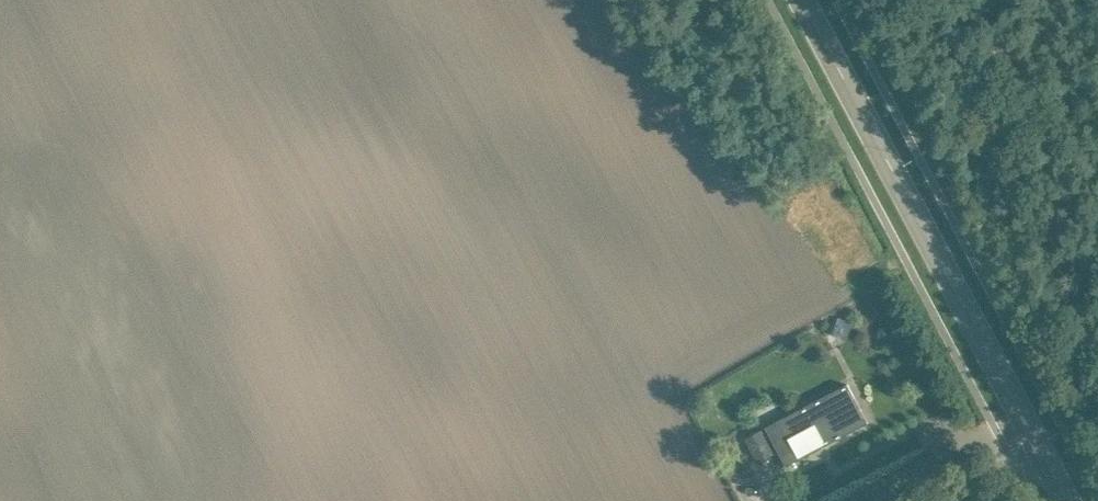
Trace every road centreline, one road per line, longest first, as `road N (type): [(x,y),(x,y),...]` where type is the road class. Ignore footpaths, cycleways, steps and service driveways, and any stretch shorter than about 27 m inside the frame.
road 1 (secondary): [(1068,500),(803,0)]

